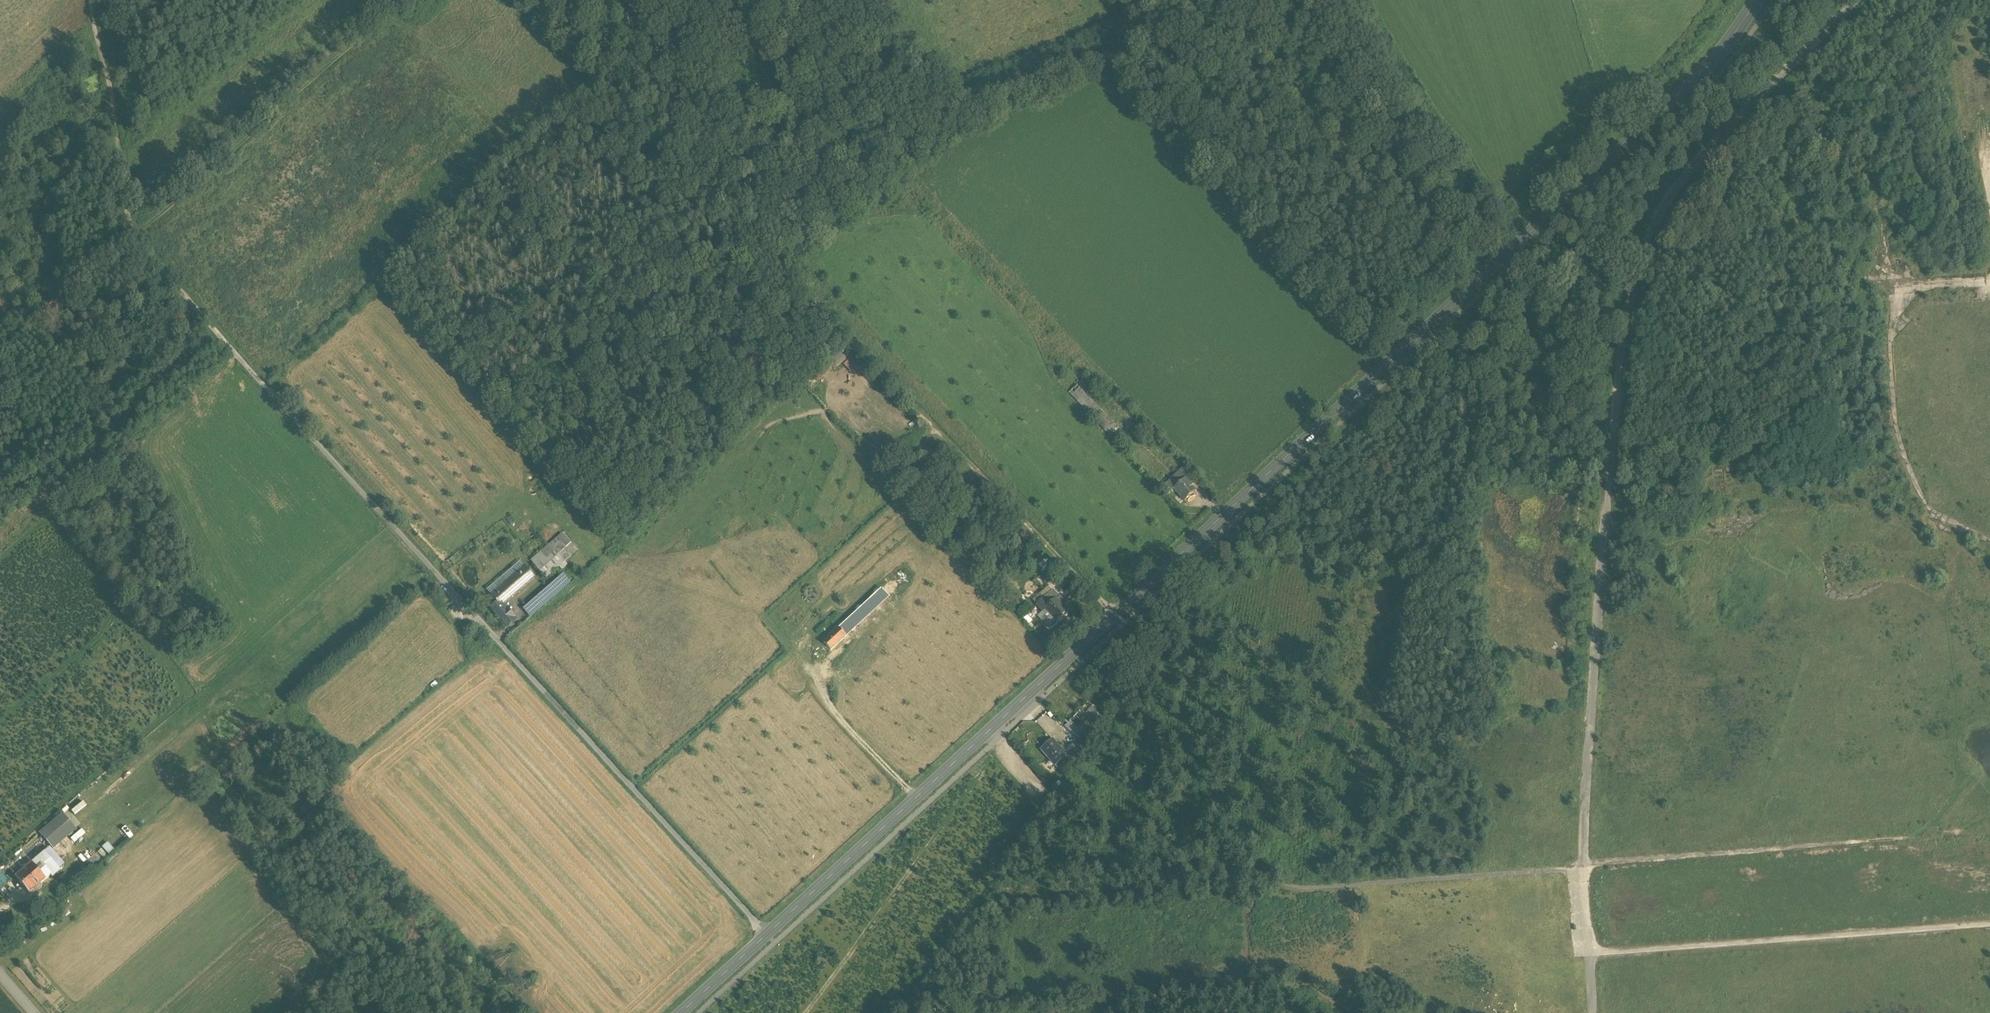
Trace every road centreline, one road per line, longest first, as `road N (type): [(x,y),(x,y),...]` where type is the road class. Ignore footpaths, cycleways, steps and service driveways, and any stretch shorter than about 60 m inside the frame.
road 1 (tertiary): [(682,1012),(1692,83),(1757,0)]
road 2 (track): [(1587,873),(1584,808),(1626,313),(1655,227),(1674,196),(1863,0)]
road 3 (track): [(1989,927),(1590,954)]
road 4 (track): [(387,10),(132,239)]
road 5 (track): [(1309,890),(1587,873)]
road 6 (track): [(132,239),(95,0)]
road 7 (track): [(132,239),(0,349)]
road 8 (track): [(1053,549),(936,424)]
road 9 (track): [(1594,1012),(1587,873)]

